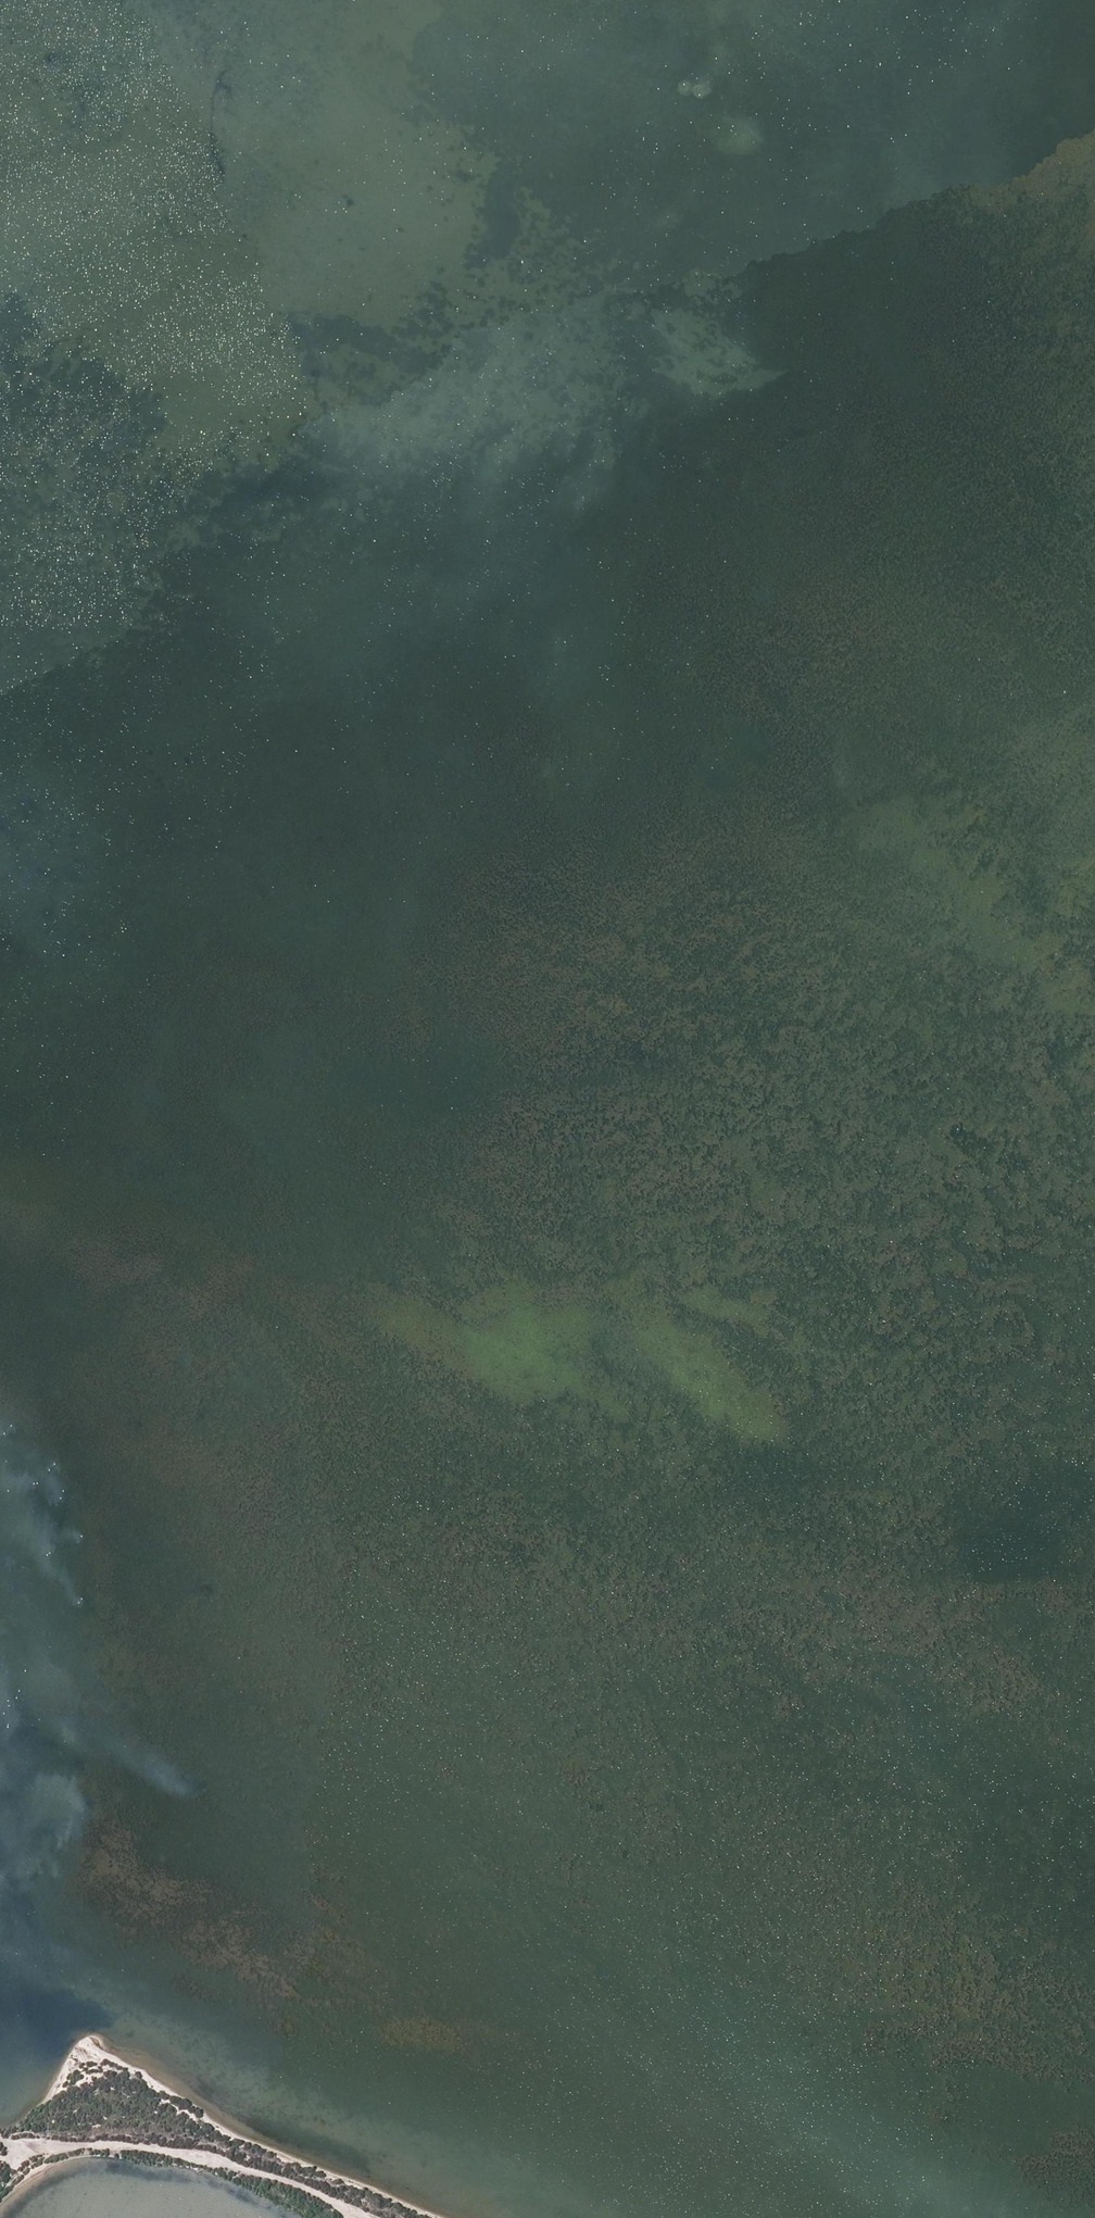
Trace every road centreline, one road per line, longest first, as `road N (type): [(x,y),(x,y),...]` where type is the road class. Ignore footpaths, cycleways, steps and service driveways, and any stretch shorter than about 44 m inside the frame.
road 1 (track): [(0,2161),(50,2148),(127,2146),(357,2217)]

